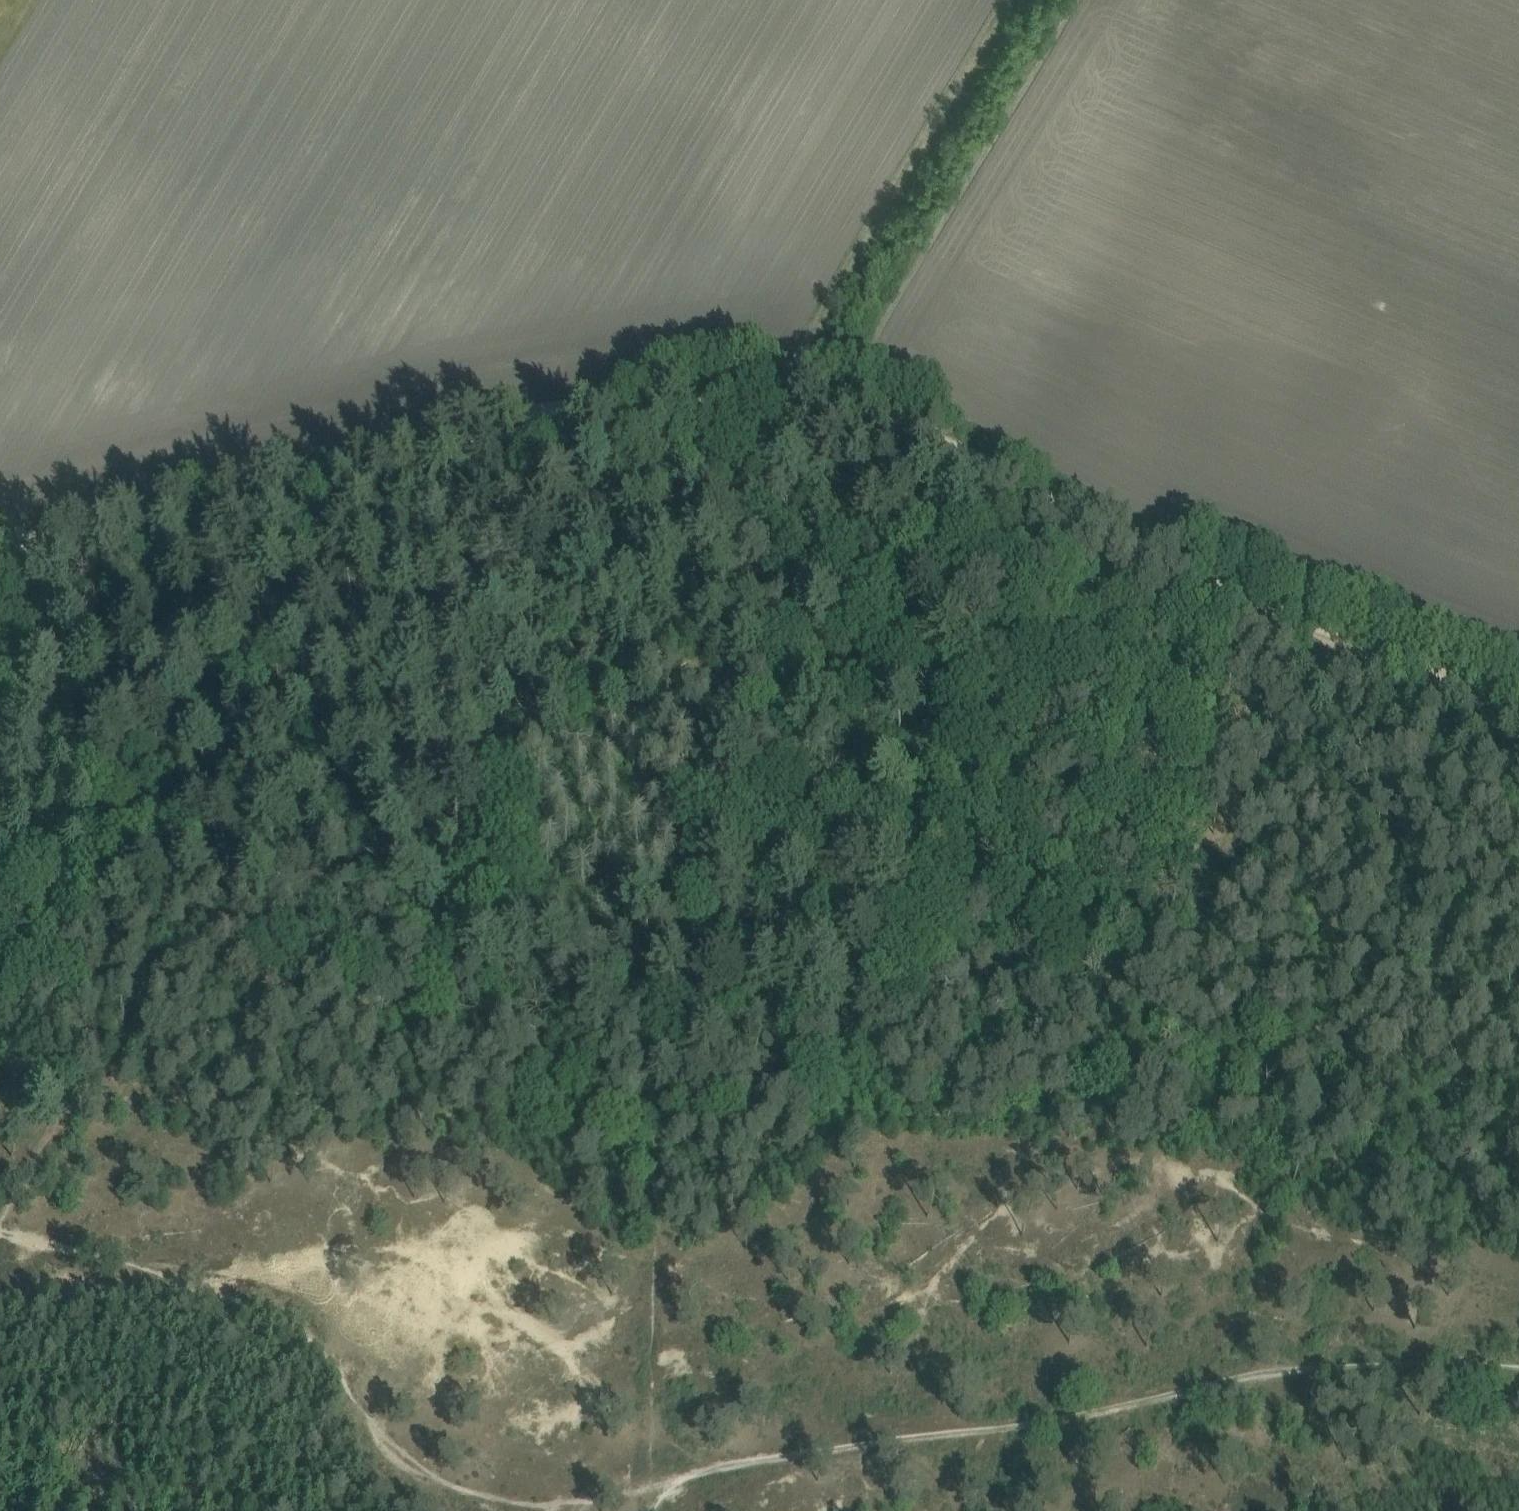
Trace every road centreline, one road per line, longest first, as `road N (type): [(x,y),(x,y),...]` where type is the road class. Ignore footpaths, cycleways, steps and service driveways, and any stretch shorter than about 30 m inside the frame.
road 1 (track): [(1518,696),(990,497),(797,389),(604,398),(0,543)]
road 2 (track): [(1017,0),(814,340),(797,389)]
road 3 (track): [(645,1459),(639,1407),(644,1125)]
road 4 (track): [(1240,594),(1191,878)]

